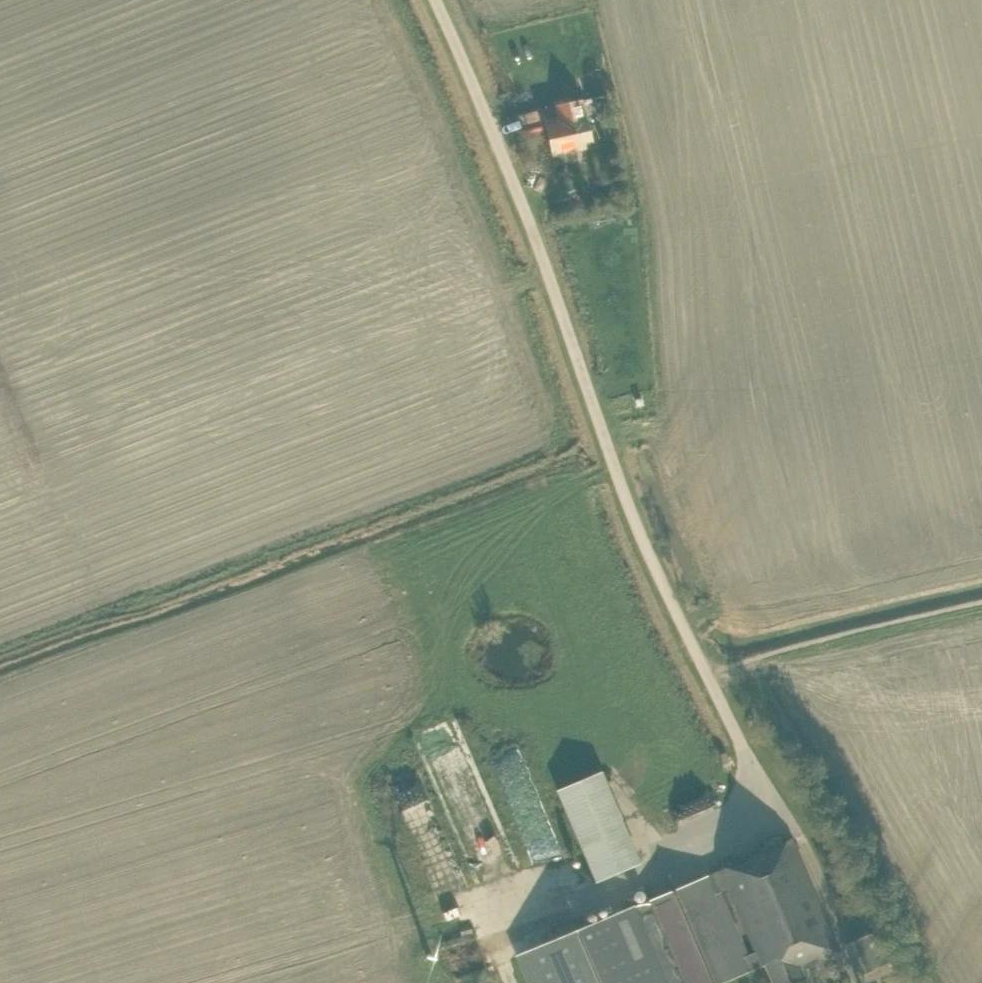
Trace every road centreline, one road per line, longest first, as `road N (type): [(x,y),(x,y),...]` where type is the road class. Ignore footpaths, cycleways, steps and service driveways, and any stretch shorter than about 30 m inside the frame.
road 1 (unclassified): [(762,786),(642,542),(494,136),(434,0)]

